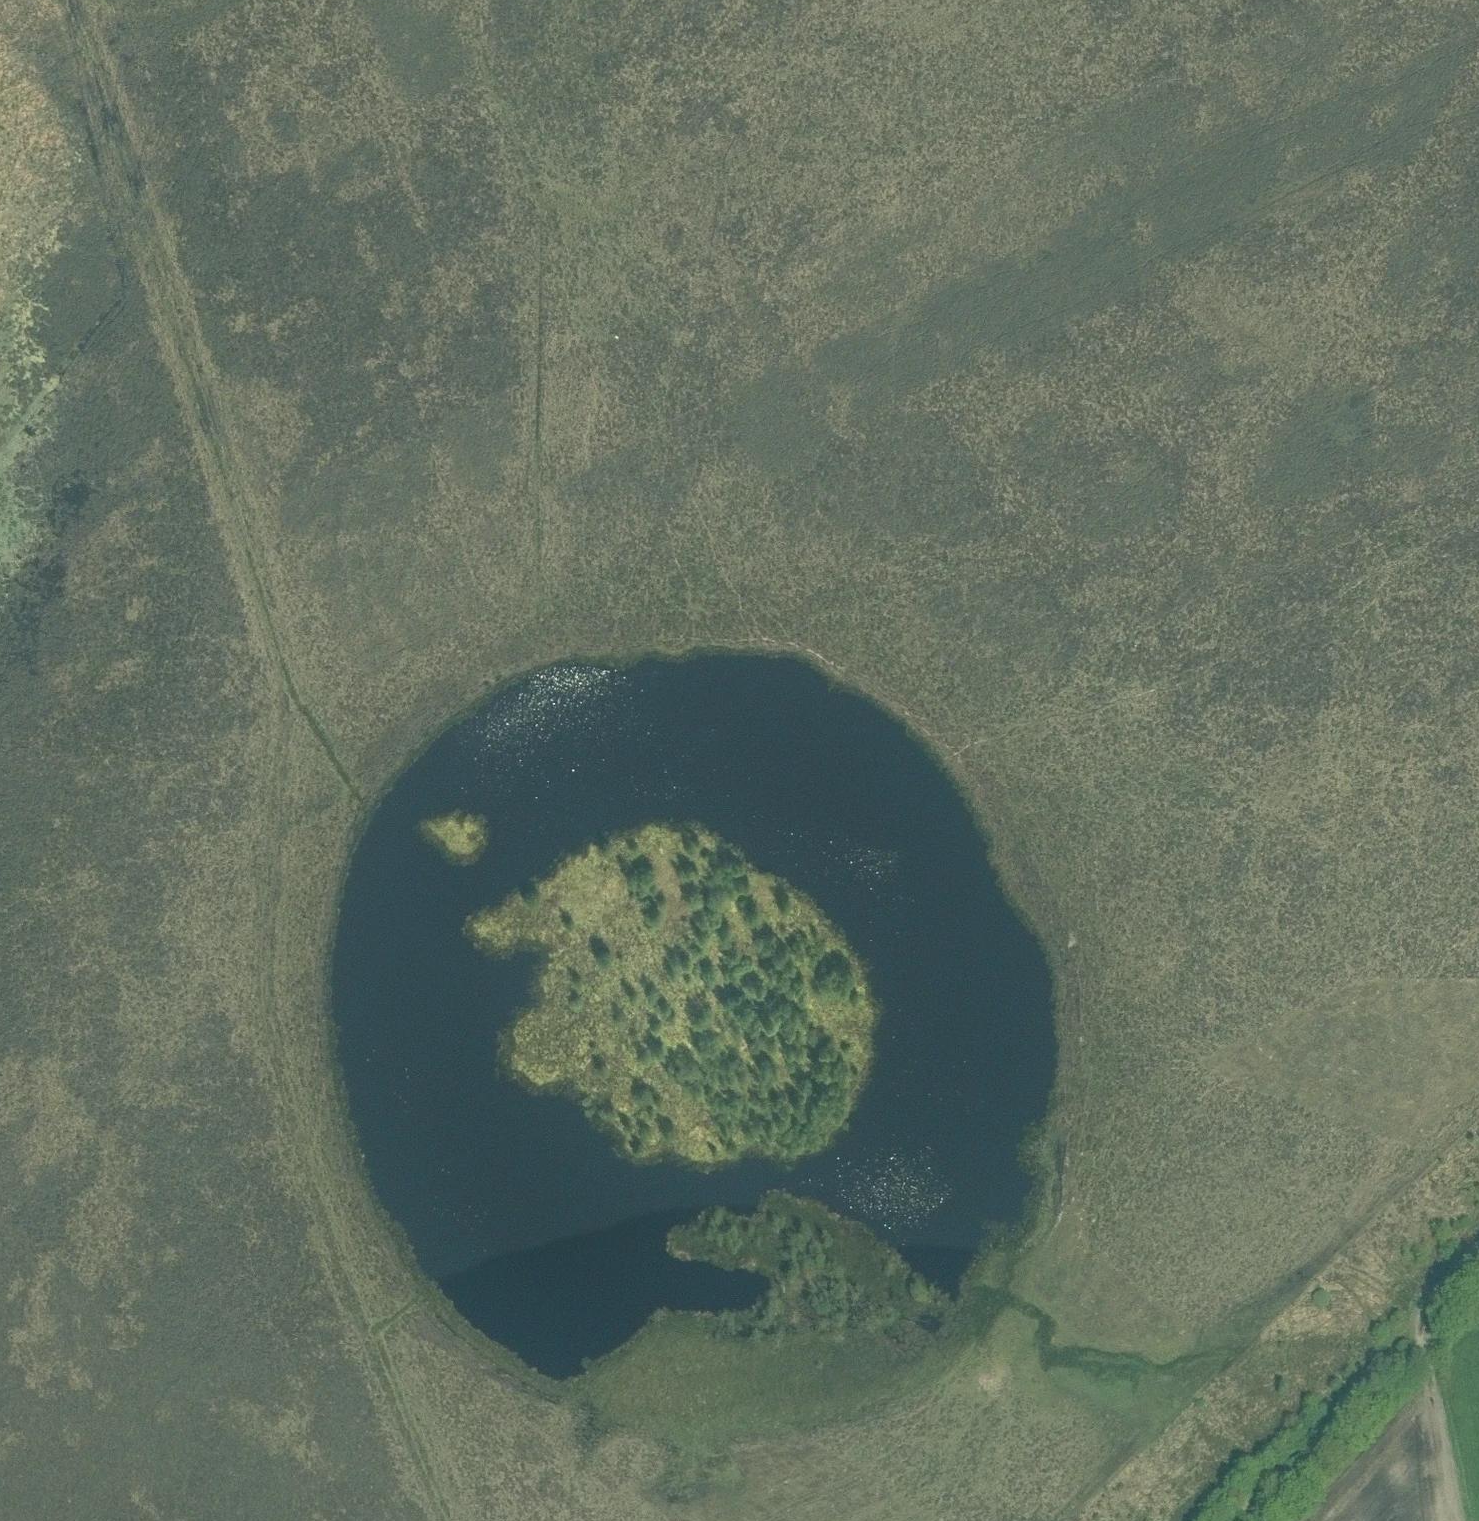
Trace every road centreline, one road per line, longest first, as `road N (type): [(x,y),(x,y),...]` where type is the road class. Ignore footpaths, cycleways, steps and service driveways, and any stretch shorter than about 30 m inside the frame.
road 1 (track): [(1478,1251),(1398,1342)]

